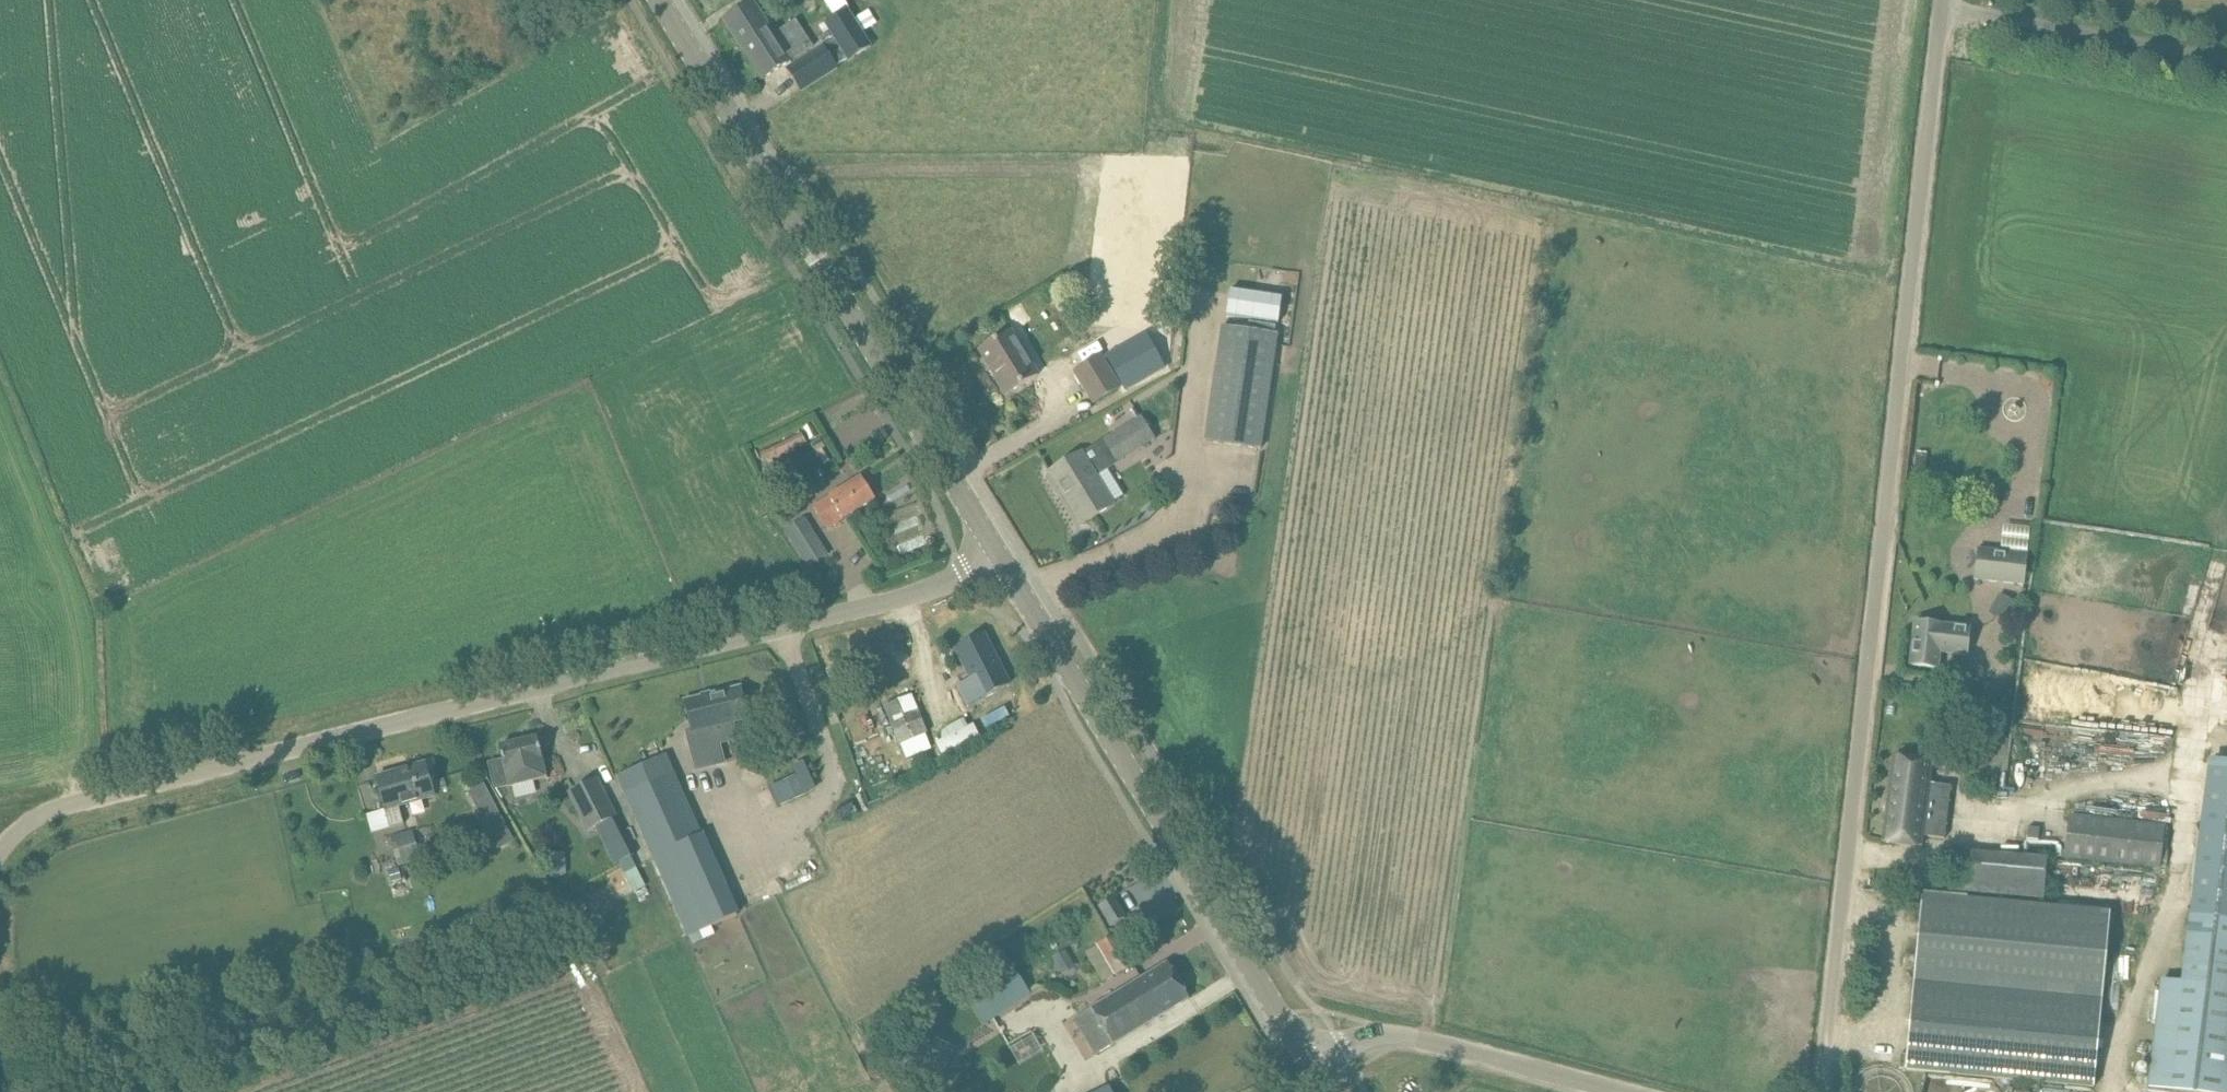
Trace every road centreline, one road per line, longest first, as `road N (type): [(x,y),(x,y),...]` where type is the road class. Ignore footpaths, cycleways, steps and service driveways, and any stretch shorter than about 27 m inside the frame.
road 1 (unclassified): [(1818,1091),(1943,6)]
road 2 (unclassified): [(0,852),(27,824),(83,800),(964,577)]
road 3 (tertiary): [(999,555),(658,0)]
road 4 (tertiary): [(1307,1055),(999,555)]
road 5 (unclassified): [(1624,1091),(1397,1033),(1307,1055)]
road 6 (unclassified): [(2226,61),(1943,6)]

